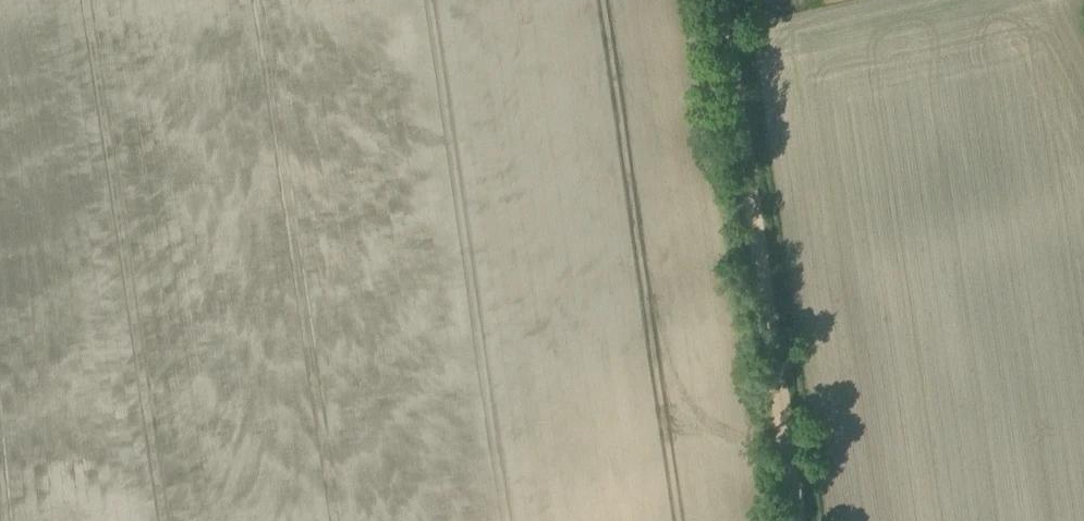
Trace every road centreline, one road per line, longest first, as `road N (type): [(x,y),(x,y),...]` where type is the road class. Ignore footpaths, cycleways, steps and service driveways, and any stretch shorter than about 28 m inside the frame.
road 1 (track): [(797,520),(720,0)]

